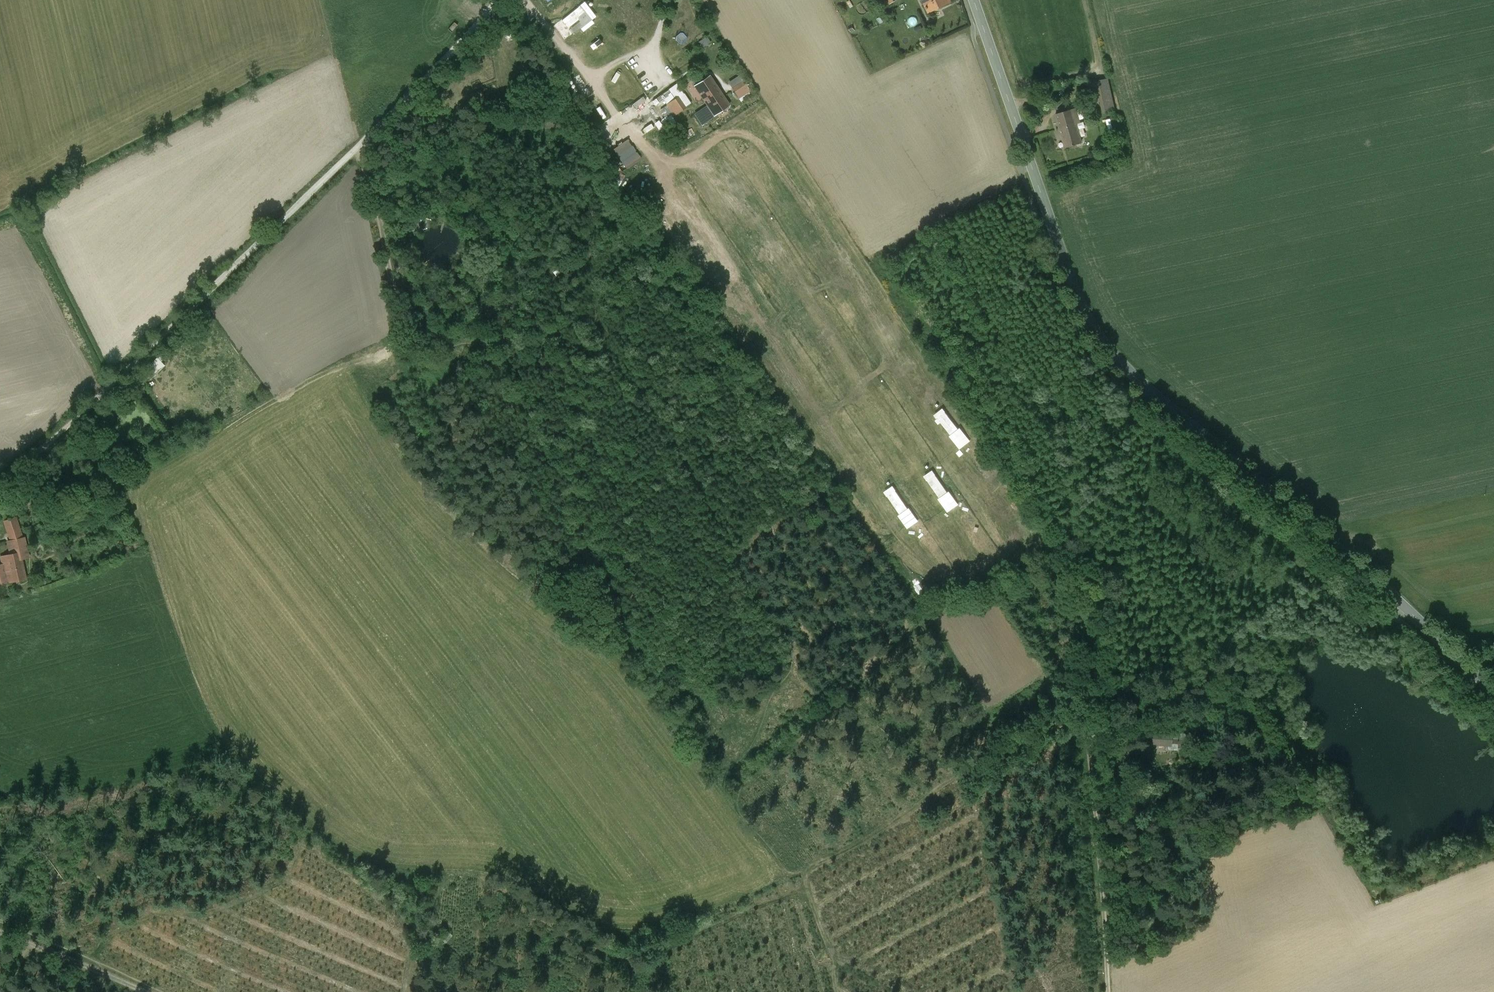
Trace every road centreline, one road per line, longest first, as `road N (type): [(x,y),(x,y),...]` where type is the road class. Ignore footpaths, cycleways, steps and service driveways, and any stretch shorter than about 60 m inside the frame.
road 1 (tertiary): [(1493,692),(1103,341),(1073,284),(974,0)]
road 2 (track): [(499,0),(359,148),(0,479)]
road 3 (track): [(1110,991),(1094,677),(1085,578),(1069,530),(1079,464),(1149,390)]
road 4 (track): [(1078,567),(921,625),(728,799)]
road 5 (track): [(784,880),(900,817),(1060,693),(1094,677)]
road 6 (track): [(359,148),(404,329)]
road 7 (track): [(0,932),(144,991)]

